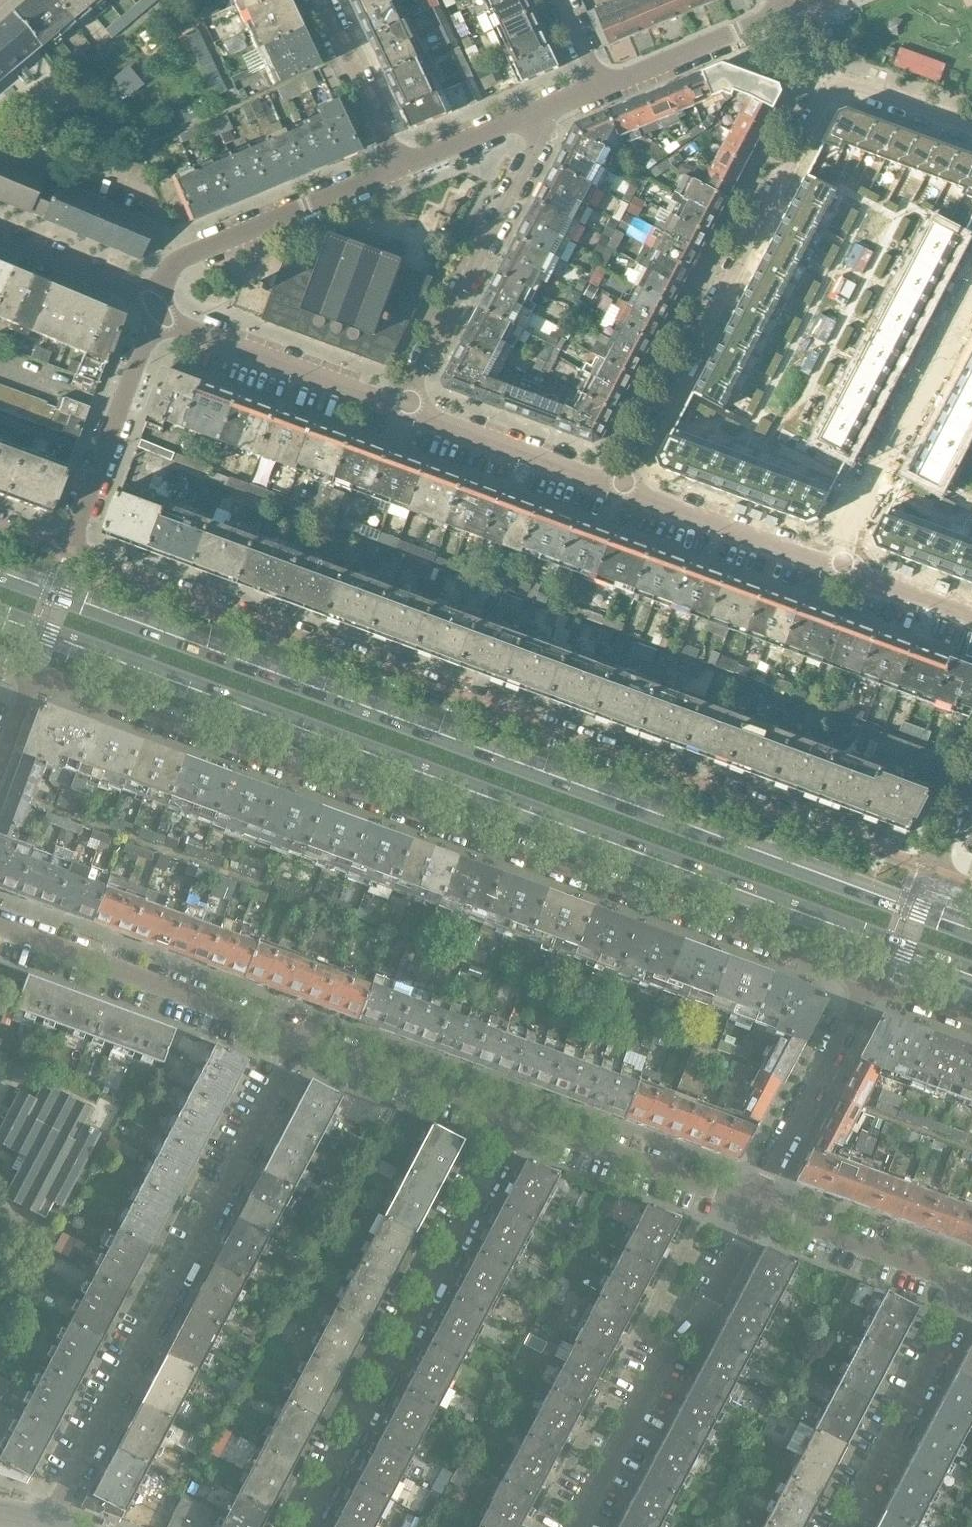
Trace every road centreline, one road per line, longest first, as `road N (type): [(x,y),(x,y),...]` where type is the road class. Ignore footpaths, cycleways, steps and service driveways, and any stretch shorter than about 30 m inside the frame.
road 1 (primary): [(971,930),(0,571)]
road 2 (primary): [(0,620),(971,975)]
road 3 (residential): [(930,867),(67,550)]
road 4 (residential): [(34,674),(866,982)]
road 5 (residential): [(971,131),(853,86),(833,93),(624,487)]
road 6 (residential): [(46,1526),(304,1038)]
road 7 (residential): [(304,1526),(523,1120)]
road 8 (residential): [(578,1526),(675,1324),(709,1296),(755,1202)]
road 9 (residential): [(405,406),(542,140),(541,112)]
road 10 (residential): [(304,1038),(0,920)]
road 11 (residential): [(836,566),(971,303)]
road 12 (residential): [(155,305),(183,260),(400,167)]
road 13 (residential): [(405,406),(188,331),(155,305)]
road 14 (residential): [(843,1526),(970,1286)]
road 15 (residential): [(67,550),(155,305)]
road 16 (residential): [(755,1202),(866,982)]
road 17 (residential): [(755,1202),(523,1120)]
road 18 (residential): [(523,1120),(304,1038)]
road 19 (residential): [(624,487),(405,406)]
road 20 (residential): [(970,1286),(755,1202)]
road 21 (residential): [(836,566),(624,487)]
road 22 (residential): [(602,88),(788,17)]
road 23 (residential): [(320,0),(400,167)]
road 24 (residential): [(155,305),(0,238)]
road 25 (residential): [(400,167),(541,112)]
road 26 (residential): [(971,620),(836,566)]

